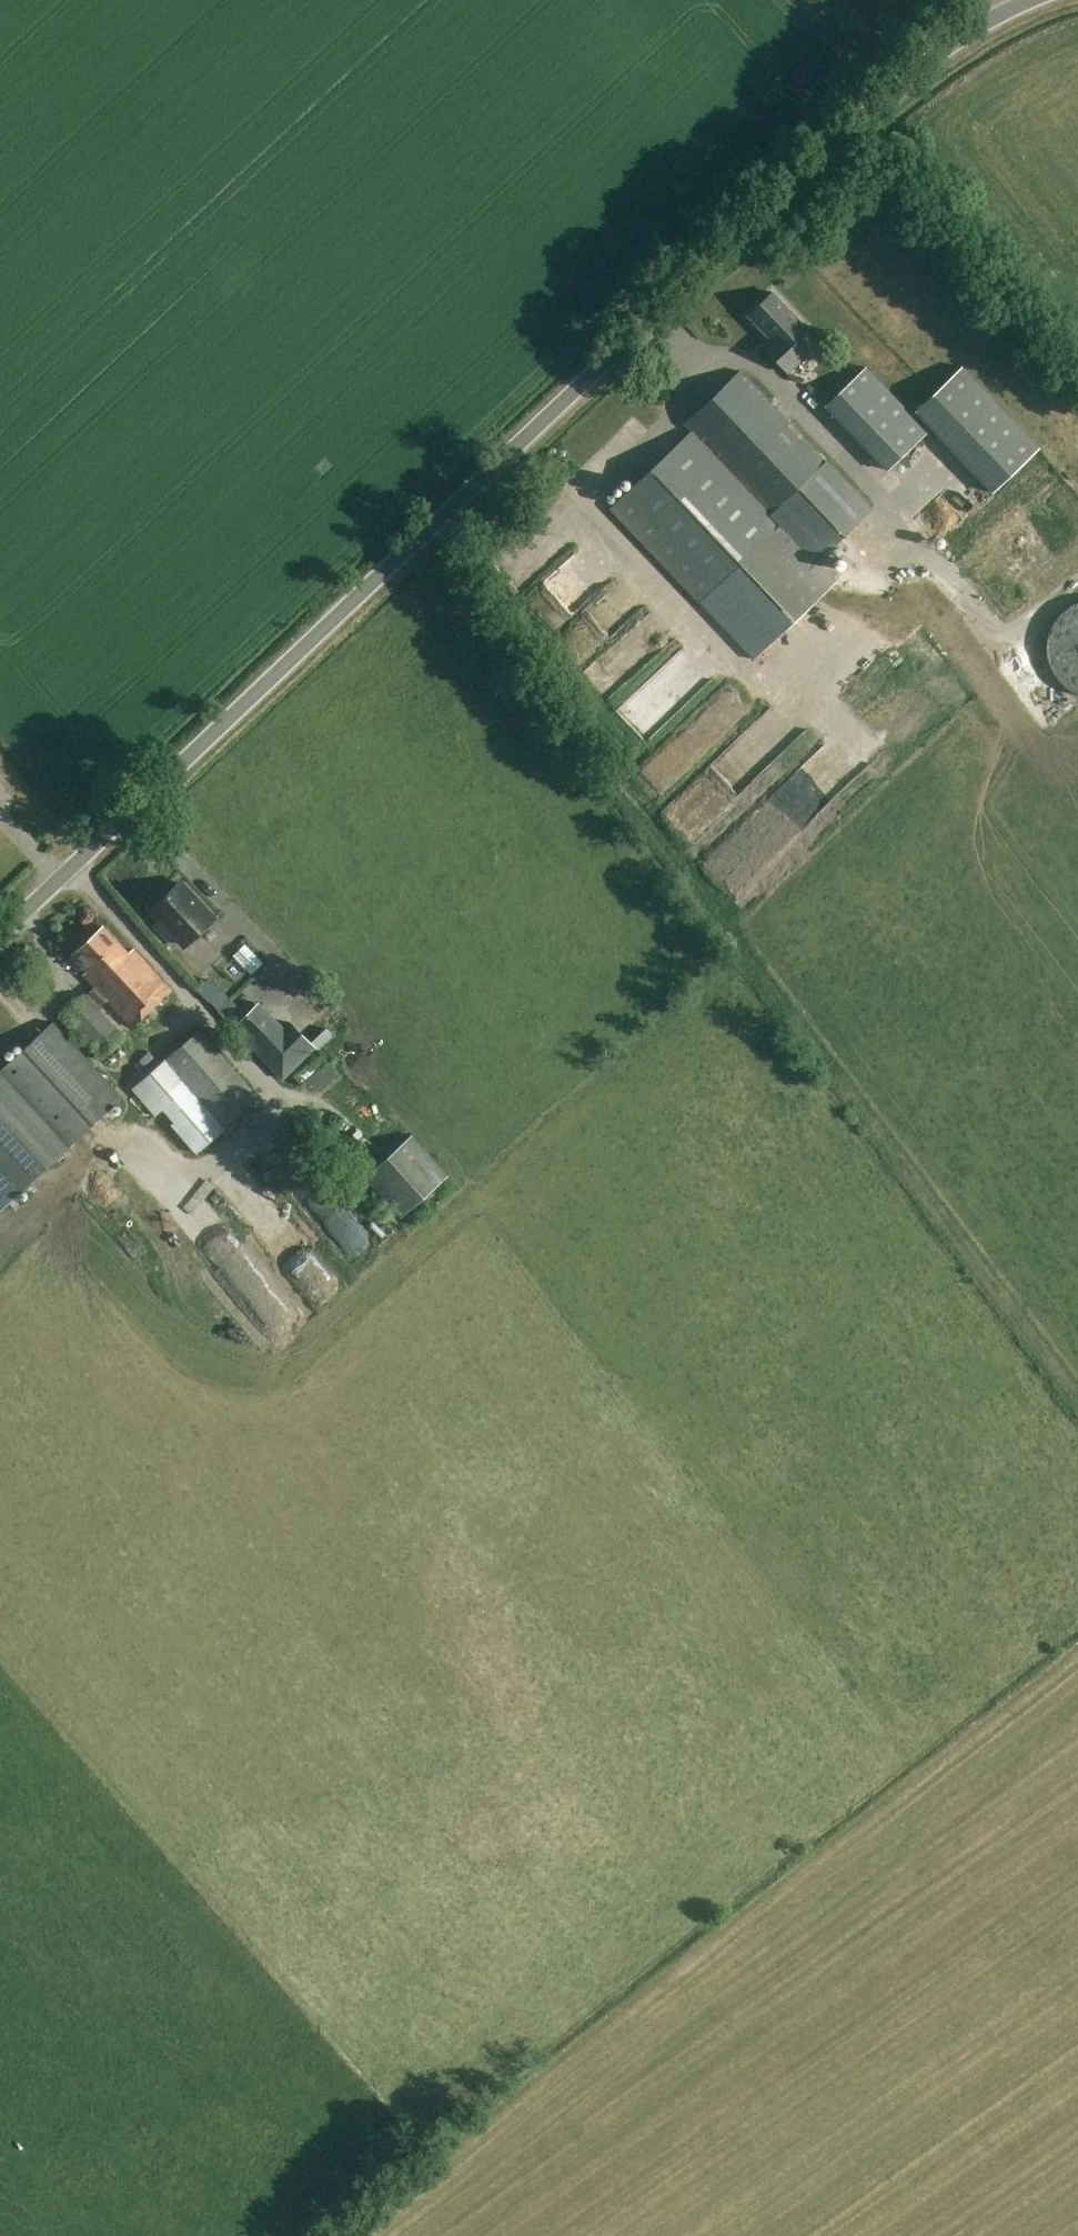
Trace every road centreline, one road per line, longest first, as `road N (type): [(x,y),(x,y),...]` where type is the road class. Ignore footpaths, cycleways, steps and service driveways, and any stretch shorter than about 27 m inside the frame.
road 1 (tertiary): [(0,931),(860,118),(932,57),(1029,0)]

